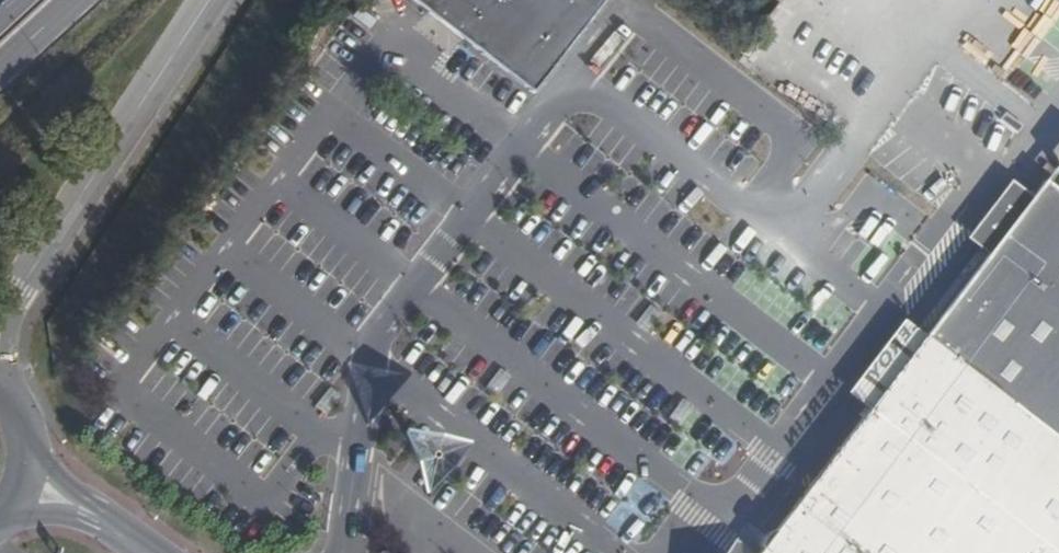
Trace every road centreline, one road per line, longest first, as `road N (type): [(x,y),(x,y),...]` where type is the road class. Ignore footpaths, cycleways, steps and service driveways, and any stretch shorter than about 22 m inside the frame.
road 1 (unclassified): [(212,0),(21,289)]

